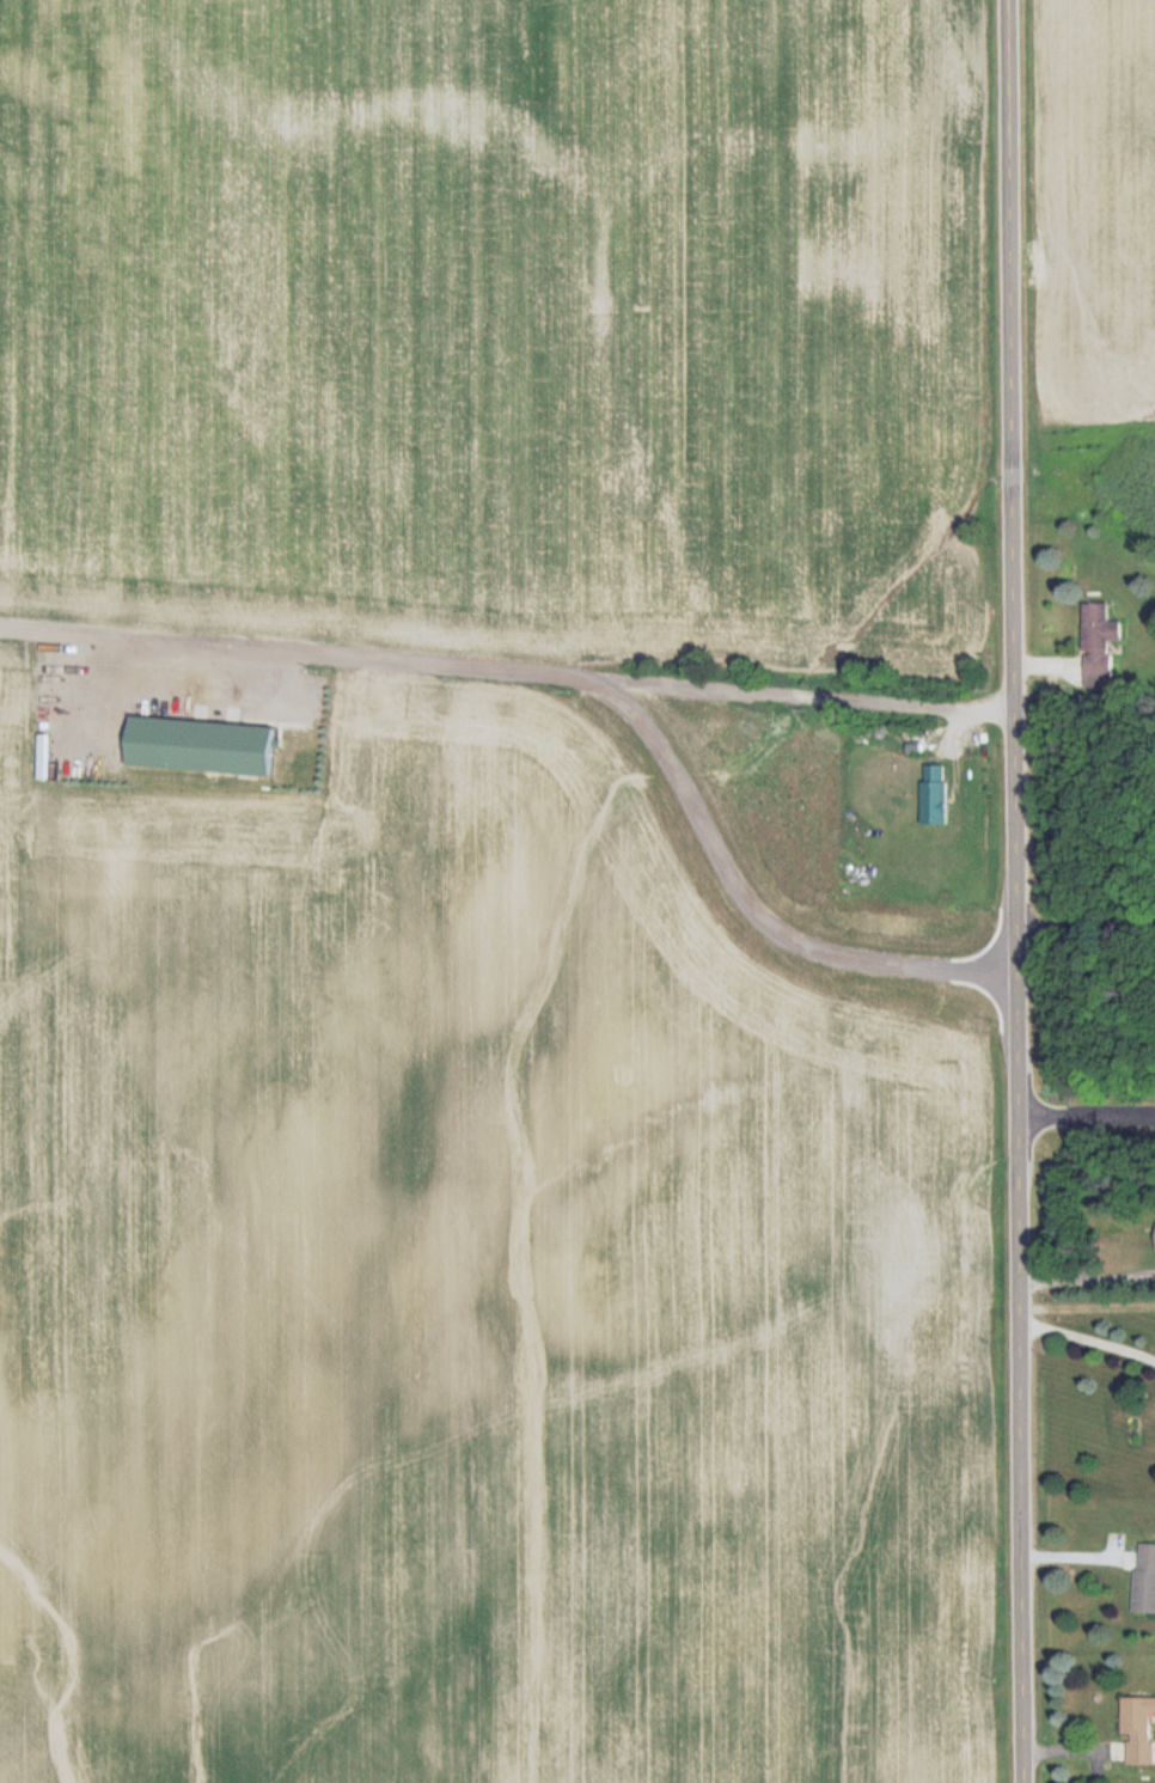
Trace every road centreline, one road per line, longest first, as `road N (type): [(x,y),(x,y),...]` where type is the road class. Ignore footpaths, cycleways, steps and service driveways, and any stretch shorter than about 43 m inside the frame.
road 1 (residential): [(1025,1782),(1009,0)]

